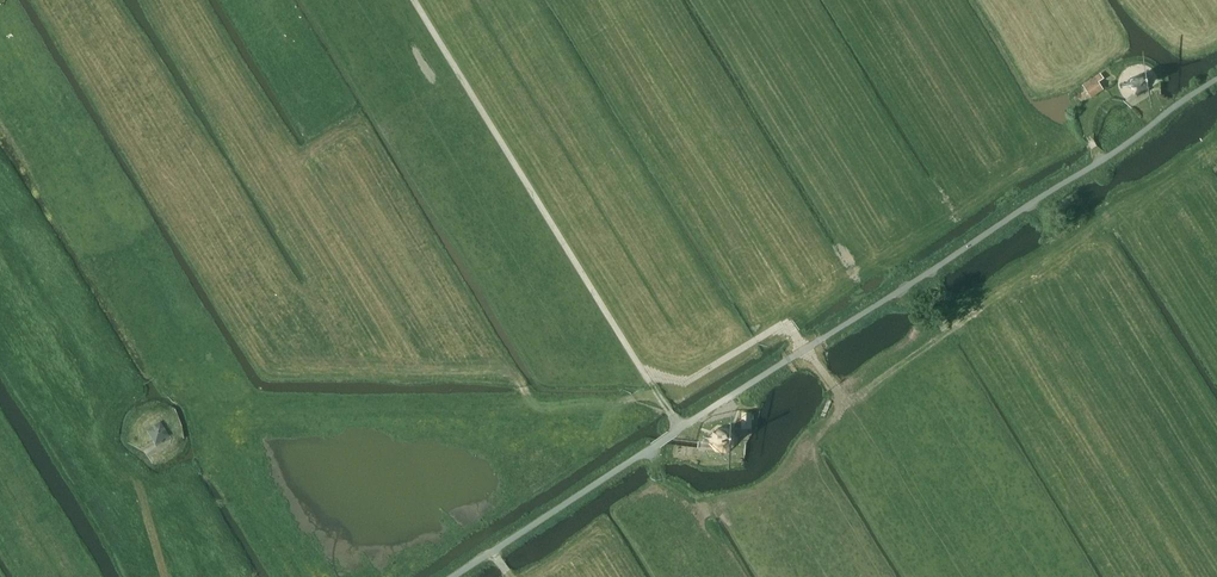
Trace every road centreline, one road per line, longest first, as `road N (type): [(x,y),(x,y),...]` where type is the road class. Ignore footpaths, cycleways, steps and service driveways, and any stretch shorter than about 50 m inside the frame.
road 1 (track): [(453,576),(1216,79)]
road 2 (track): [(415,0),(680,430)]
road 3 (track): [(645,376),(683,384),(780,328),(846,402)]

